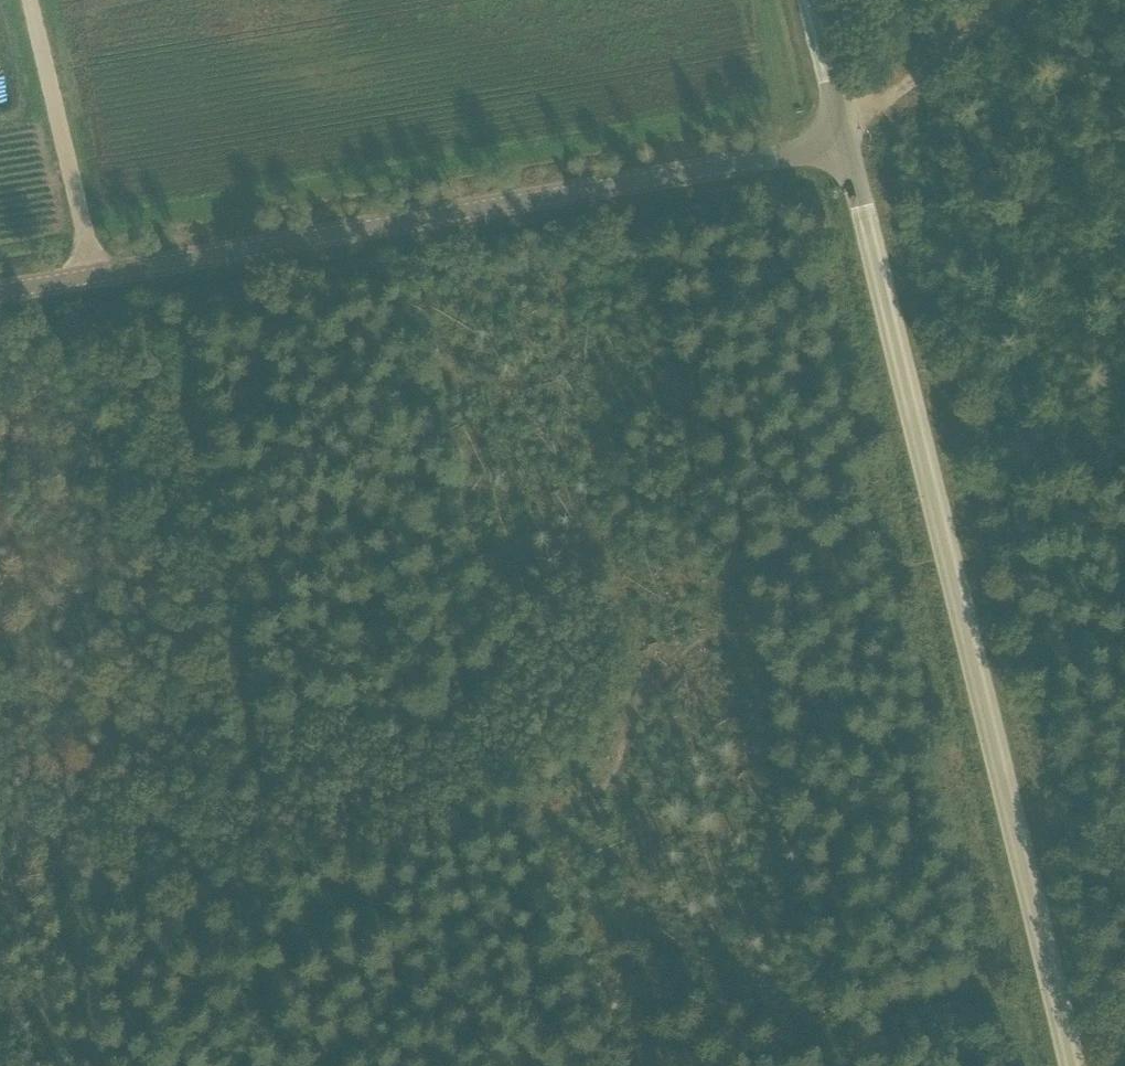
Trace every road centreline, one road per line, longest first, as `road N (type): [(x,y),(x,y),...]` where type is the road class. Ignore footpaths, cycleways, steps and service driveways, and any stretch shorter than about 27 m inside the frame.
road 1 (tertiary): [(1074,1065),(847,143)]
road 2 (unclassified): [(0,292),(847,143)]
road 3 (track): [(734,1065),(1052,975)]
road 4 (track): [(94,276),(32,0)]
road 5 (track): [(847,143),(861,117),(1018,0)]
road 6 (tertiary): [(847,143),(811,0)]

